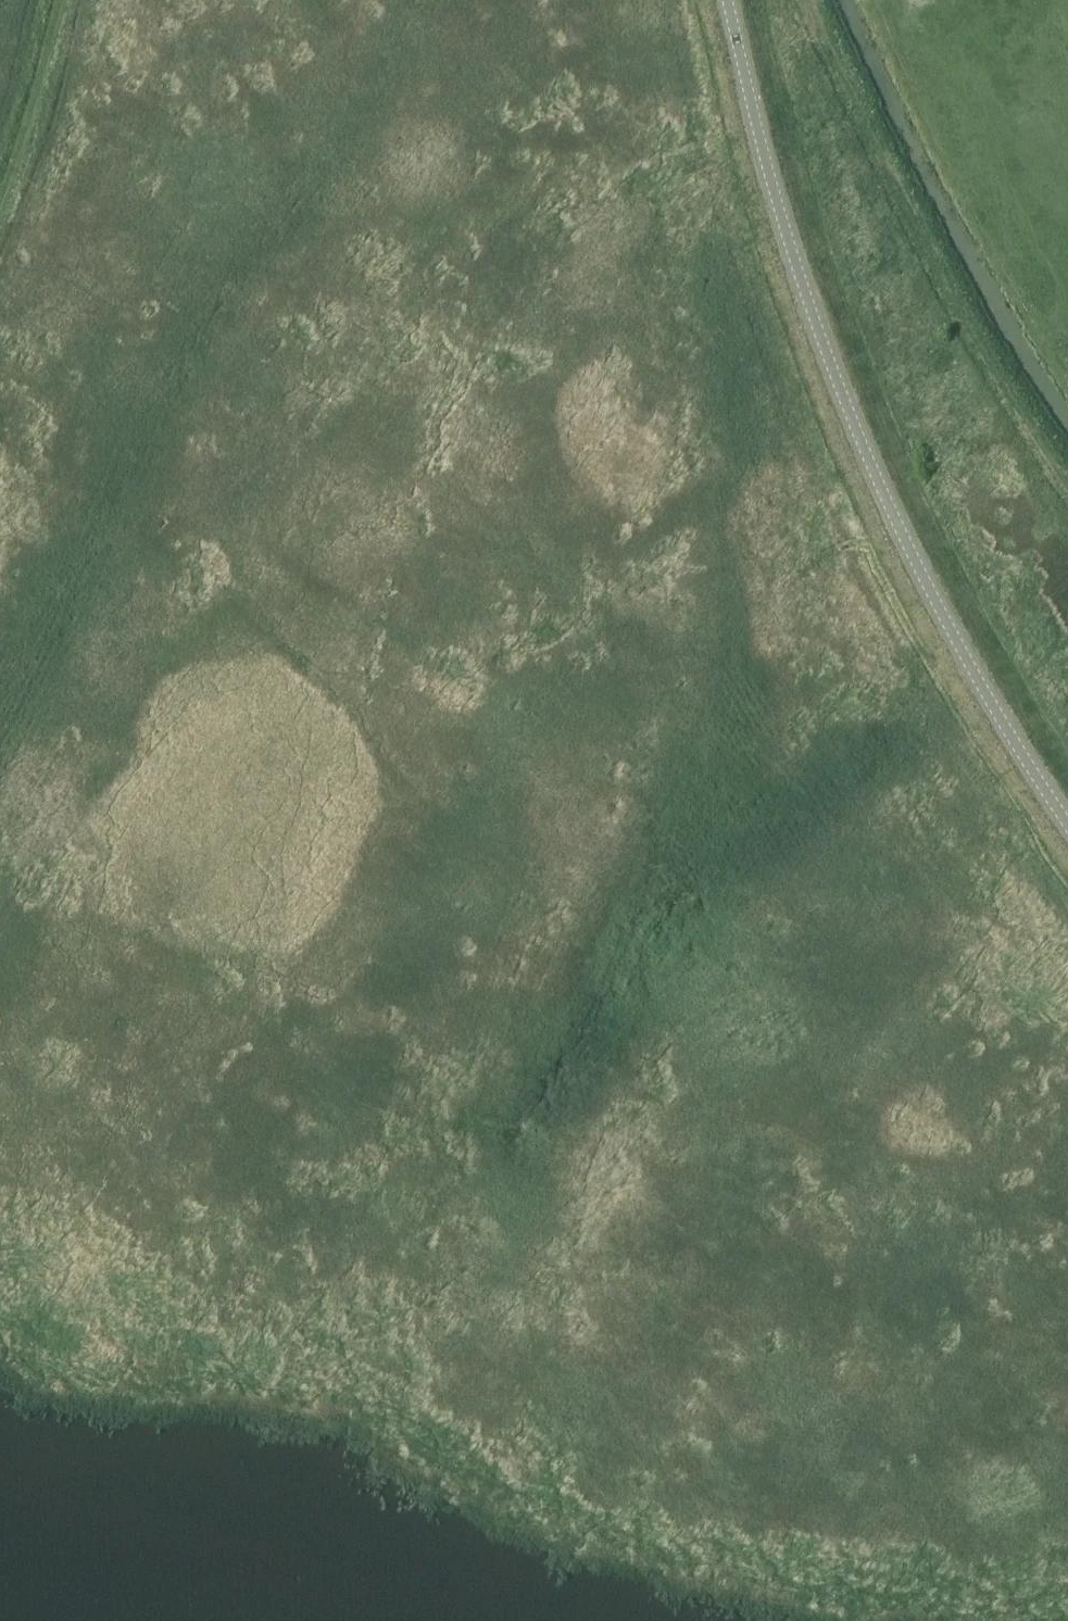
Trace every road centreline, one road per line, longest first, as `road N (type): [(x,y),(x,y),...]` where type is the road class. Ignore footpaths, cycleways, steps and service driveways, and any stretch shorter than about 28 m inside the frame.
road 1 (unclassified): [(1067,813),(986,688),(846,397),(794,255),(731,0)]
road 2 (track): [(60,0),(0,196)]

